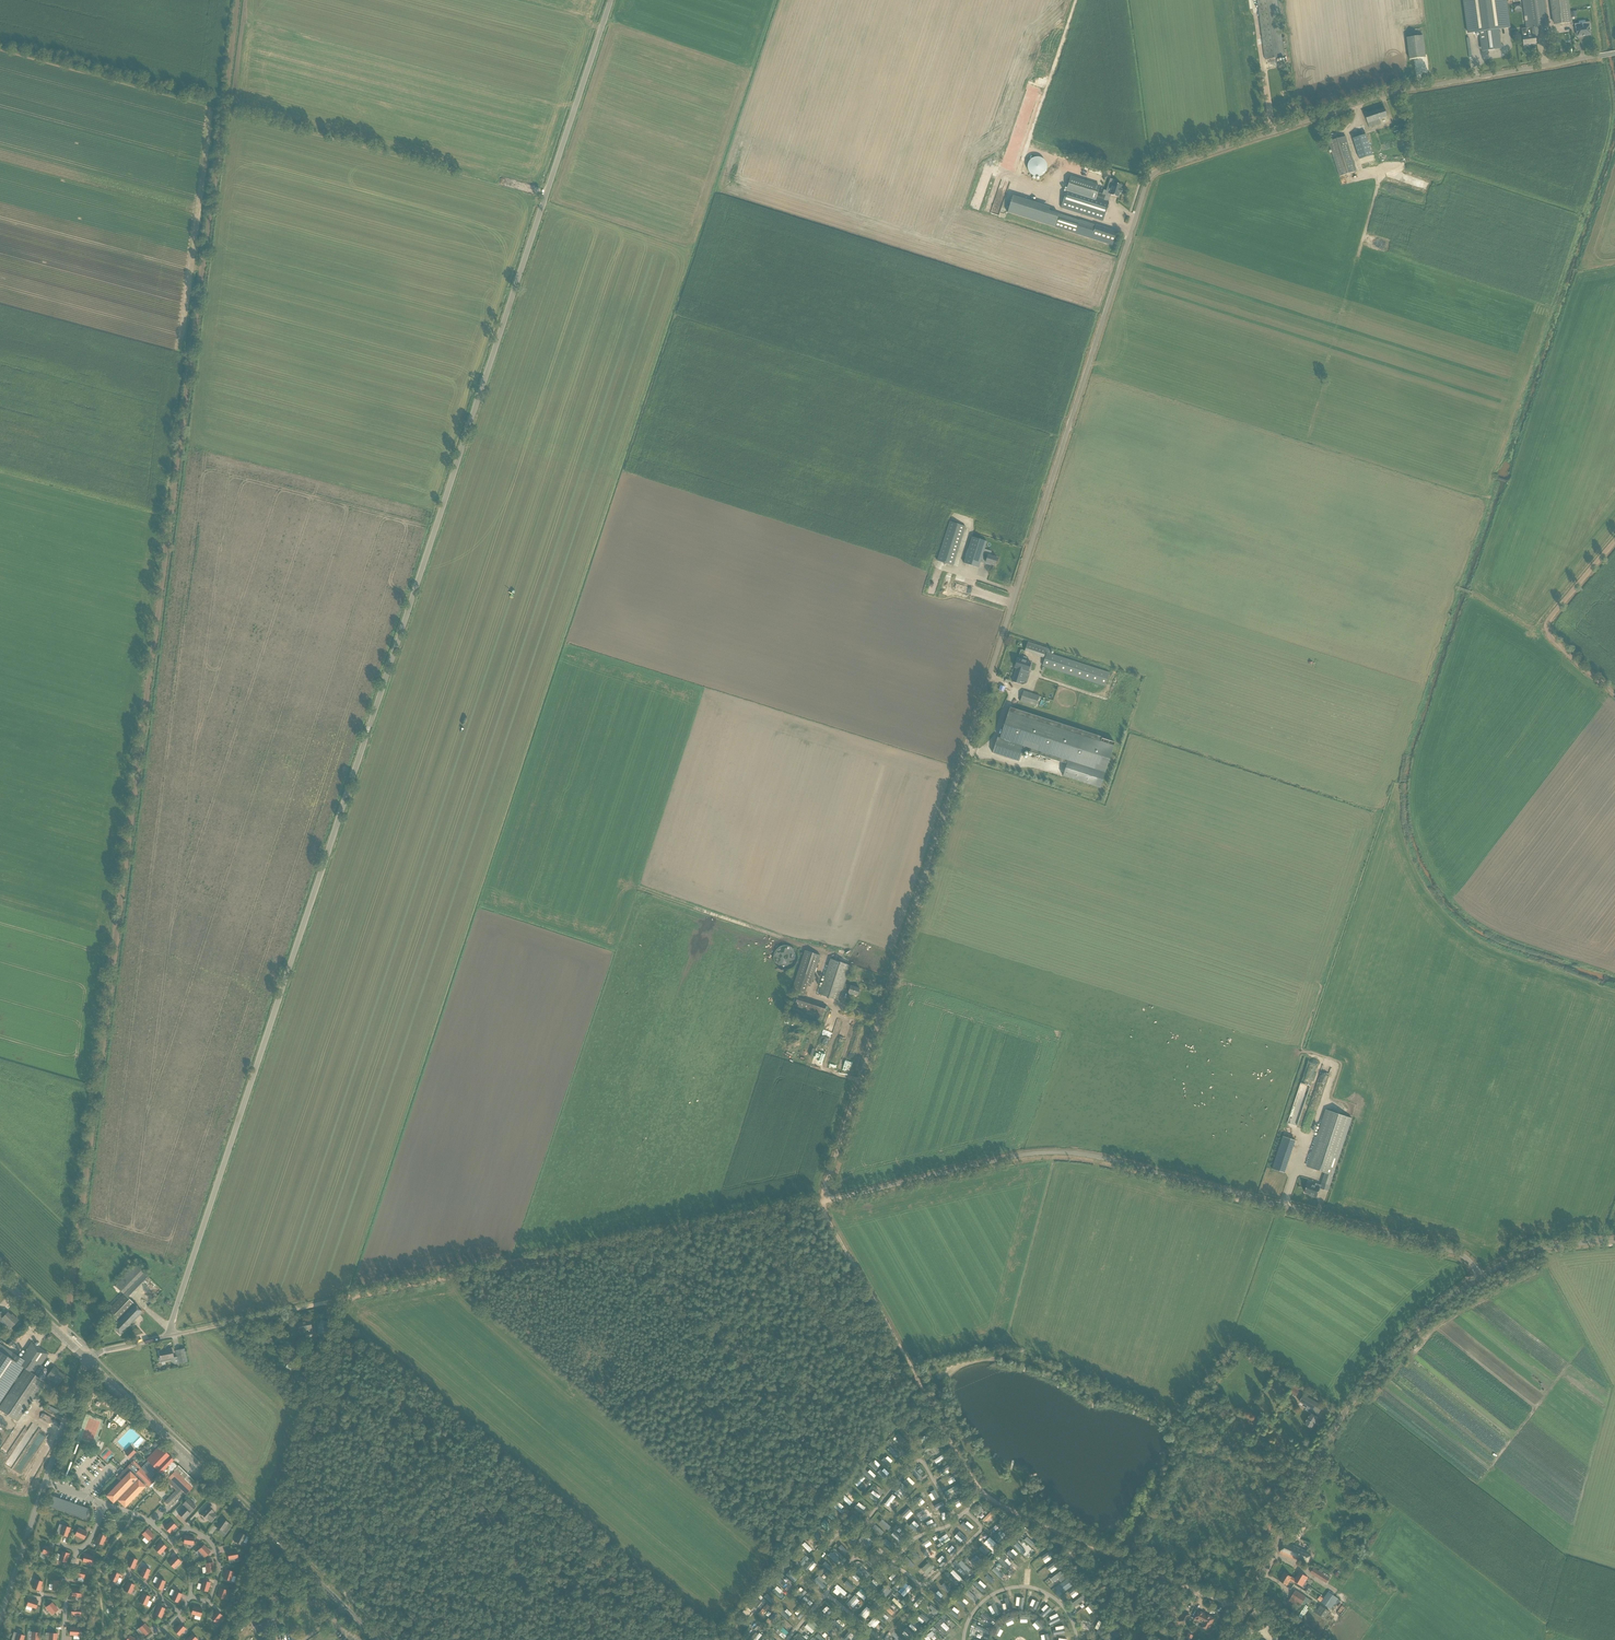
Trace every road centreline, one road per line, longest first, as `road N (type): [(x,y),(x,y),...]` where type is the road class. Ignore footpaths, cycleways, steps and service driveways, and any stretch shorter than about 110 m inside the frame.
road 1 (unclassified): [(1480,1274),(1450,1247),(1092,1154),(1008,1156),(823,1199),(1152,176),(1164,165),(1394,92),(1614,53)]
road 2 (unclassified): [(87,1361),(170,1336),(612,0)]
road 3 (track): [(170,1336),(823,1199),(981,1483),(1072,1537),(1243,1610)]
road 4 (track): [(65,1327),(225,104)]
road 5 (unclassified): [(1229,1639),(1355,1396),(1432,1309),(1480,1274)]
road 6 (tertiary): [(382,1639),(87,1361)]
road 7 (unclassified): [(0,1618),(87,1361)]
road 8 (track): [(225,104),(0,43)]
road 9 (unclassified): [(1614,1242),(1558,1245),(1480,1274)]
road 10 (tertiary): [(87,1361),(0,1276)]

